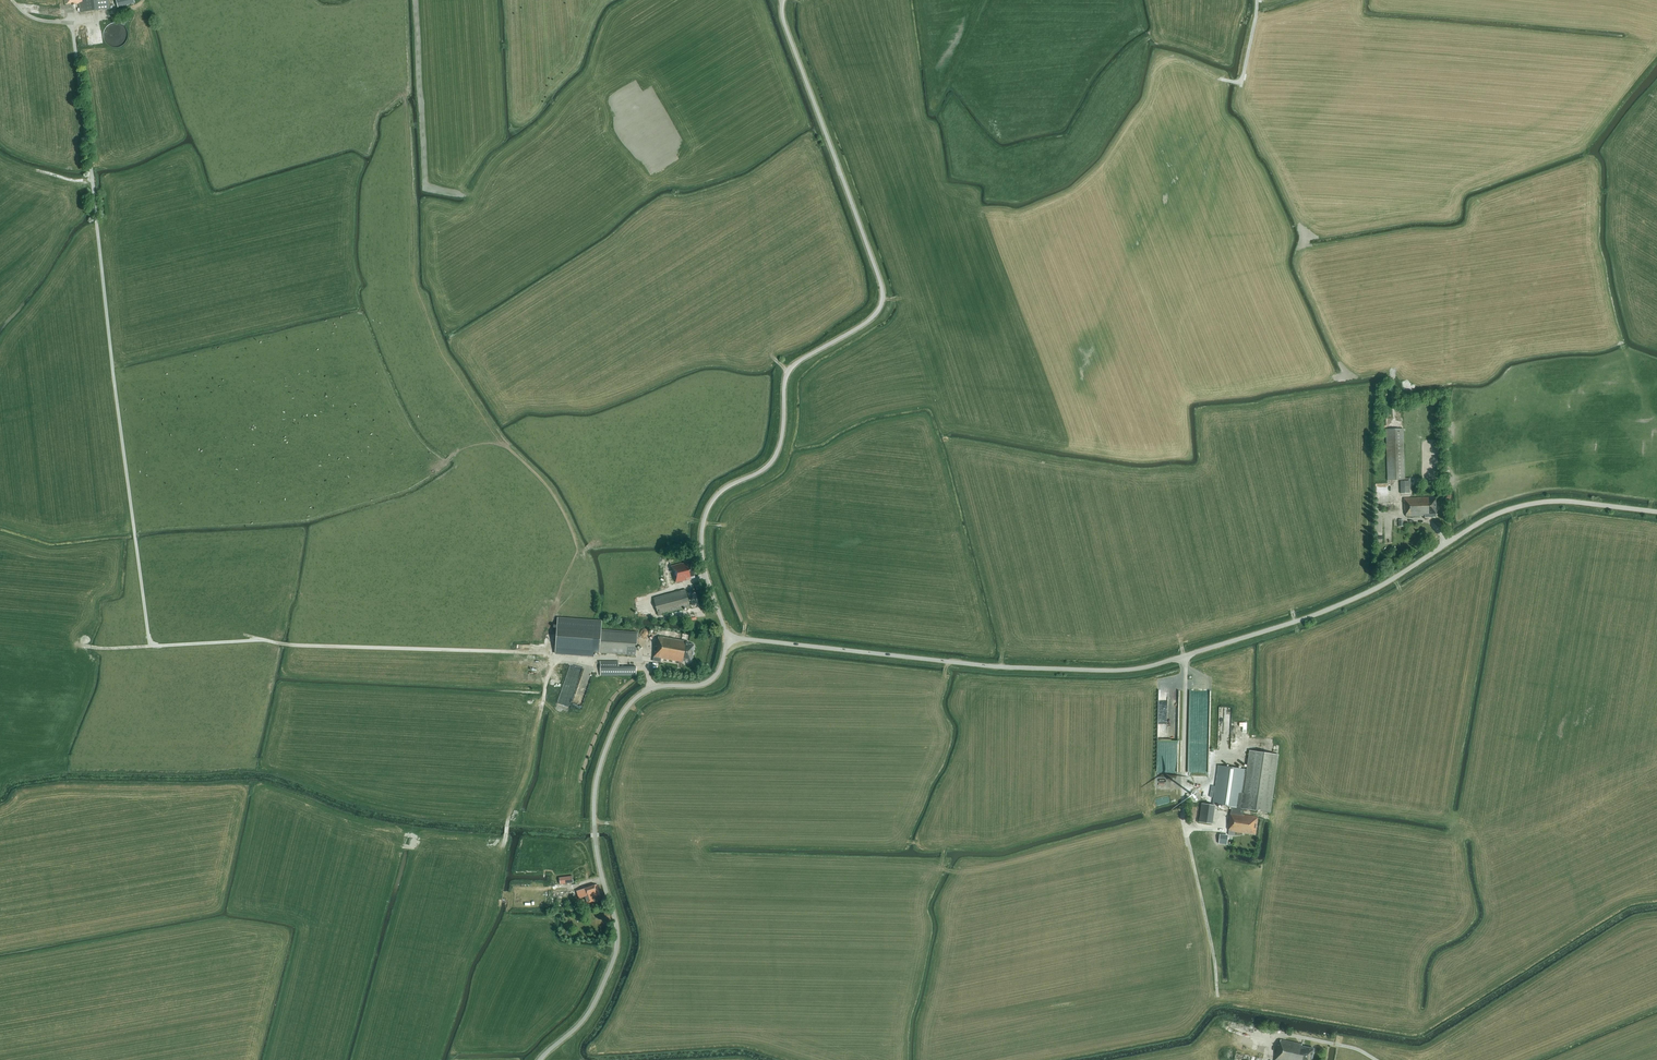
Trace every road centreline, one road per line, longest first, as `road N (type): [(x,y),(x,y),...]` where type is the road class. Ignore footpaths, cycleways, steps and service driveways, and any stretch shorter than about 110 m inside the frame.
road 1 (unclassified): [(726,638),(1117,671),(1344,604),(1516,507),(1574,502),(1656,512)]
road 2 (unclassified): [(726,638),(704,568),(706,513),(723,490),(773,461),(791,367),(861,327),(883,297),(783,0)]
road 3 (track): [(150,646),(73,22)]
road 4 (track): [(643,662),(261,639),(88,646)]
road 5 (unclassified): [(539,1059),(587,1015),(616,950),(594,812),(611,737),(646,692),(714,678),(726,638)]

